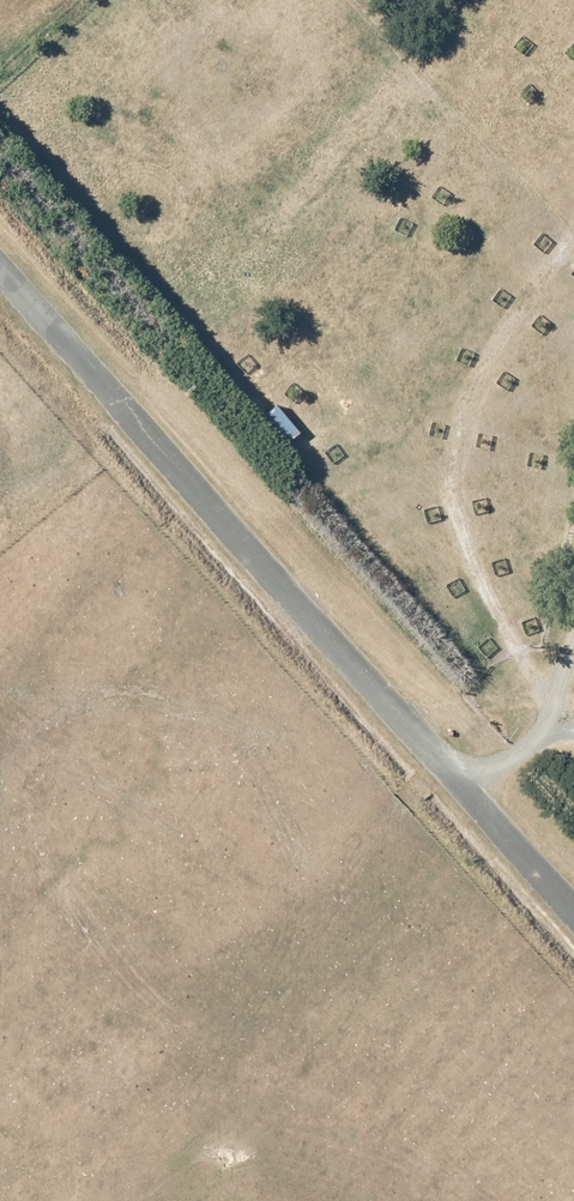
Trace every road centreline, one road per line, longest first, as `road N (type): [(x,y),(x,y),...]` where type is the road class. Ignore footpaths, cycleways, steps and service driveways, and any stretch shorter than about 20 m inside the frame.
road 1 (unclassified): [(573,909),(0,262)]
road 2 (track): [(556,701),(474,559),(461,502),(464,421),(519,317),(573,250)]
road 3 (track): [(573,625),(541,741)]

